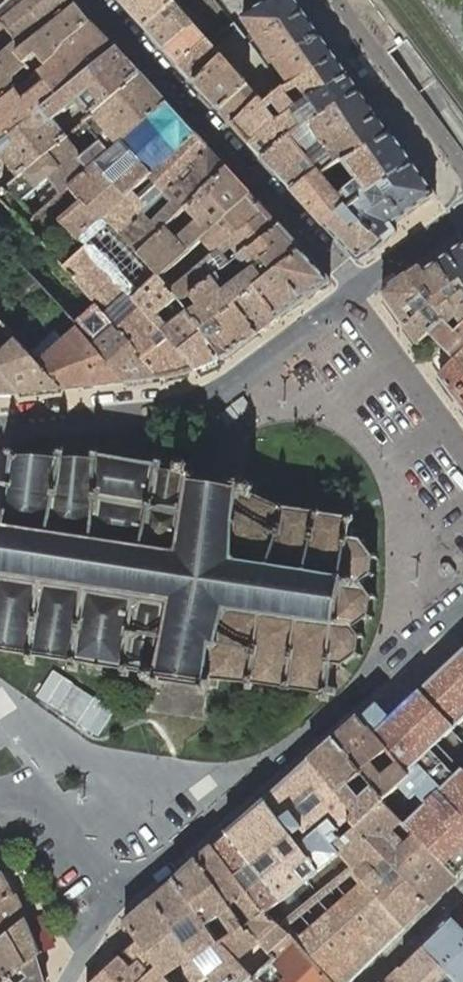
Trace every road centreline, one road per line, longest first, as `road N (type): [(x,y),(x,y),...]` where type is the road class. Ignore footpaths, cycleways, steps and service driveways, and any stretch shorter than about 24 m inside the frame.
road 1 (residential): [(121,896),(462,607)]
road 2 (residential): [(357,287),(182,406),(0,428)]
road 3 (residential): [(357,287),(100,0)]
road 4 (residential): [(340,0),(462,169)]
road 5 (residential): [(462,450),(358,308),(357,287)]
road 6 (residential): [(0,793),(28,792),(50,806),(121,896)]
road 7 (residential): [(462,887),(368,981)]
road 8 (residential): [(462,211),(357,287)]

